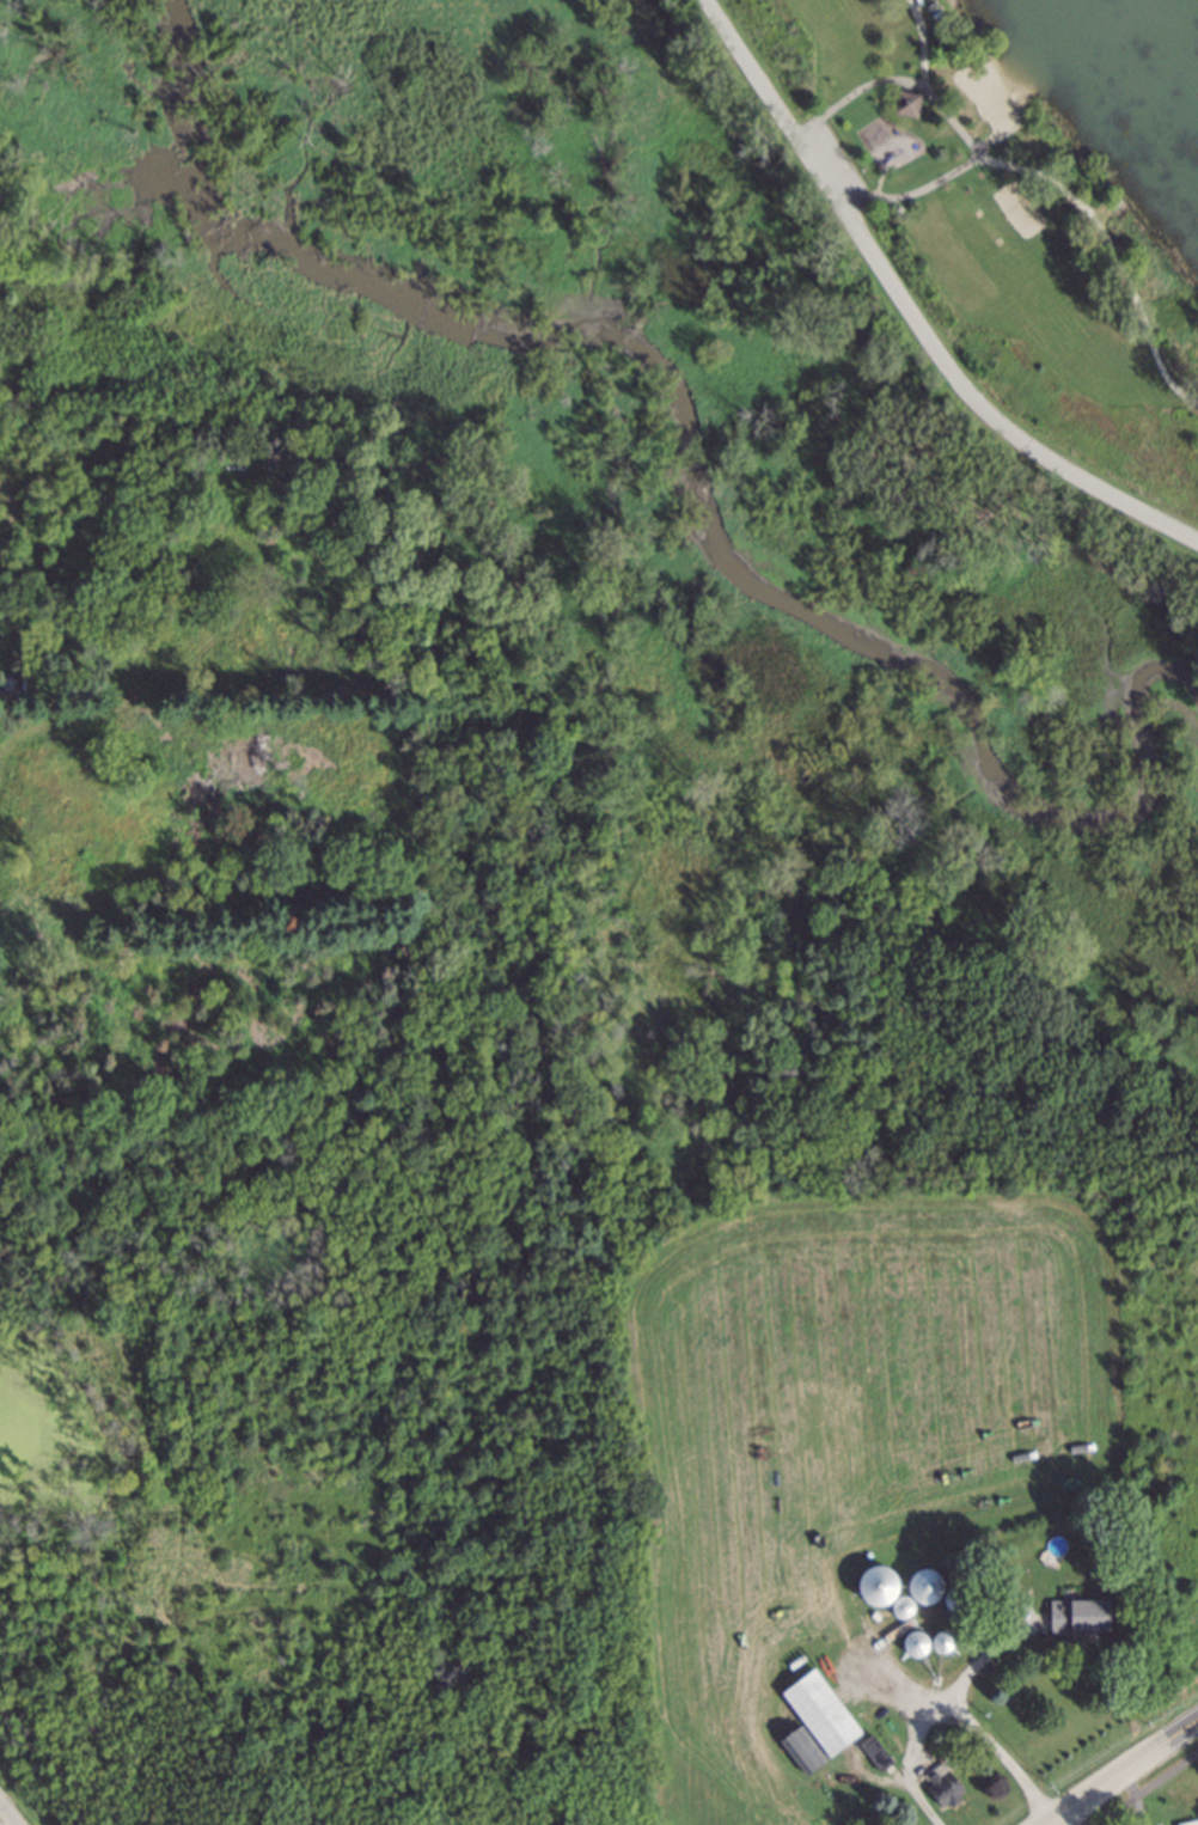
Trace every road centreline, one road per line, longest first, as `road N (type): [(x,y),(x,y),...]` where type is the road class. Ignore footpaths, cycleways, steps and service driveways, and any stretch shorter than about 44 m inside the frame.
road 1 (residential): [(1197,543),(1031,447),(949,371),(707,0)]
road 2 (tertiary): [(1057,1824),(1197,1730)]

